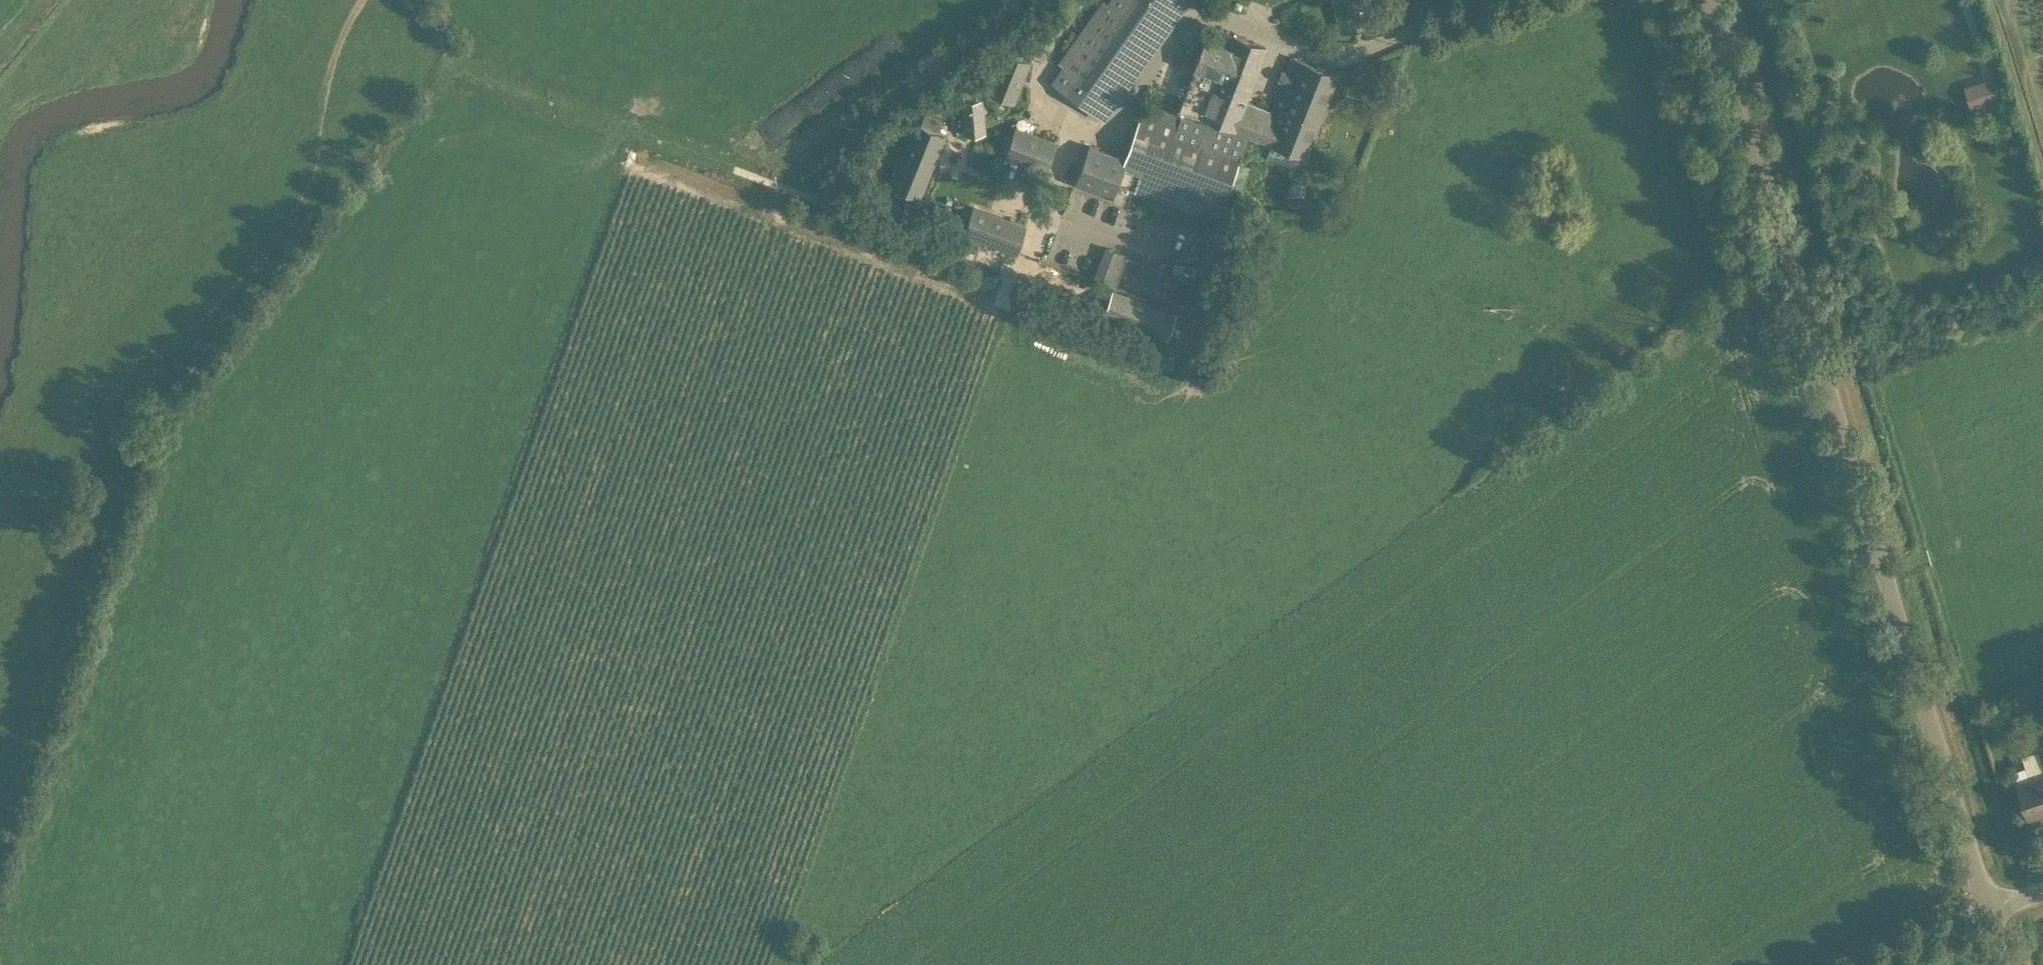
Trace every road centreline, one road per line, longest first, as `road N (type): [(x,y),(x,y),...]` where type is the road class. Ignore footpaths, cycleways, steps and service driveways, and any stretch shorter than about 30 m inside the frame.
road 1 (unclassified): [(1991,897),(1743,0)]
road 2 (track): [(981,256),(456,70)]
road 3 (unclassified): [(1991,897),(1872,964)]

